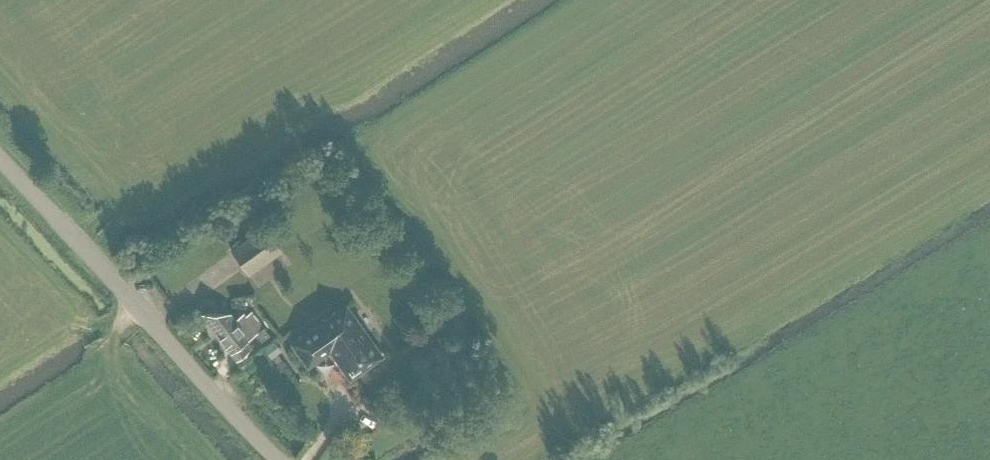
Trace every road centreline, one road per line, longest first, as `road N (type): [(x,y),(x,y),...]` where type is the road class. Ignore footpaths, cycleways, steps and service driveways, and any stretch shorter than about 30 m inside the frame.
road 1 (unclassified): [(278,459),(0,159)]

